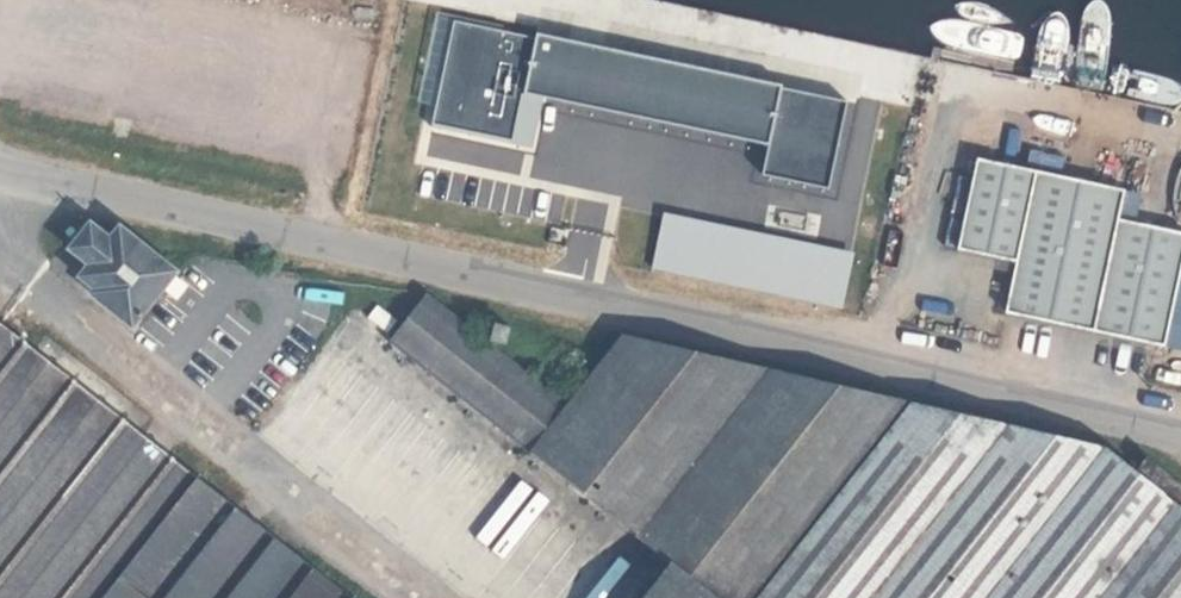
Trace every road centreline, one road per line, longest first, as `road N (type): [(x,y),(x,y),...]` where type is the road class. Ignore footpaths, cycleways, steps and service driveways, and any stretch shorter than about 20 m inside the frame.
road 1 (residential): [(0,169),(1180,423)]

